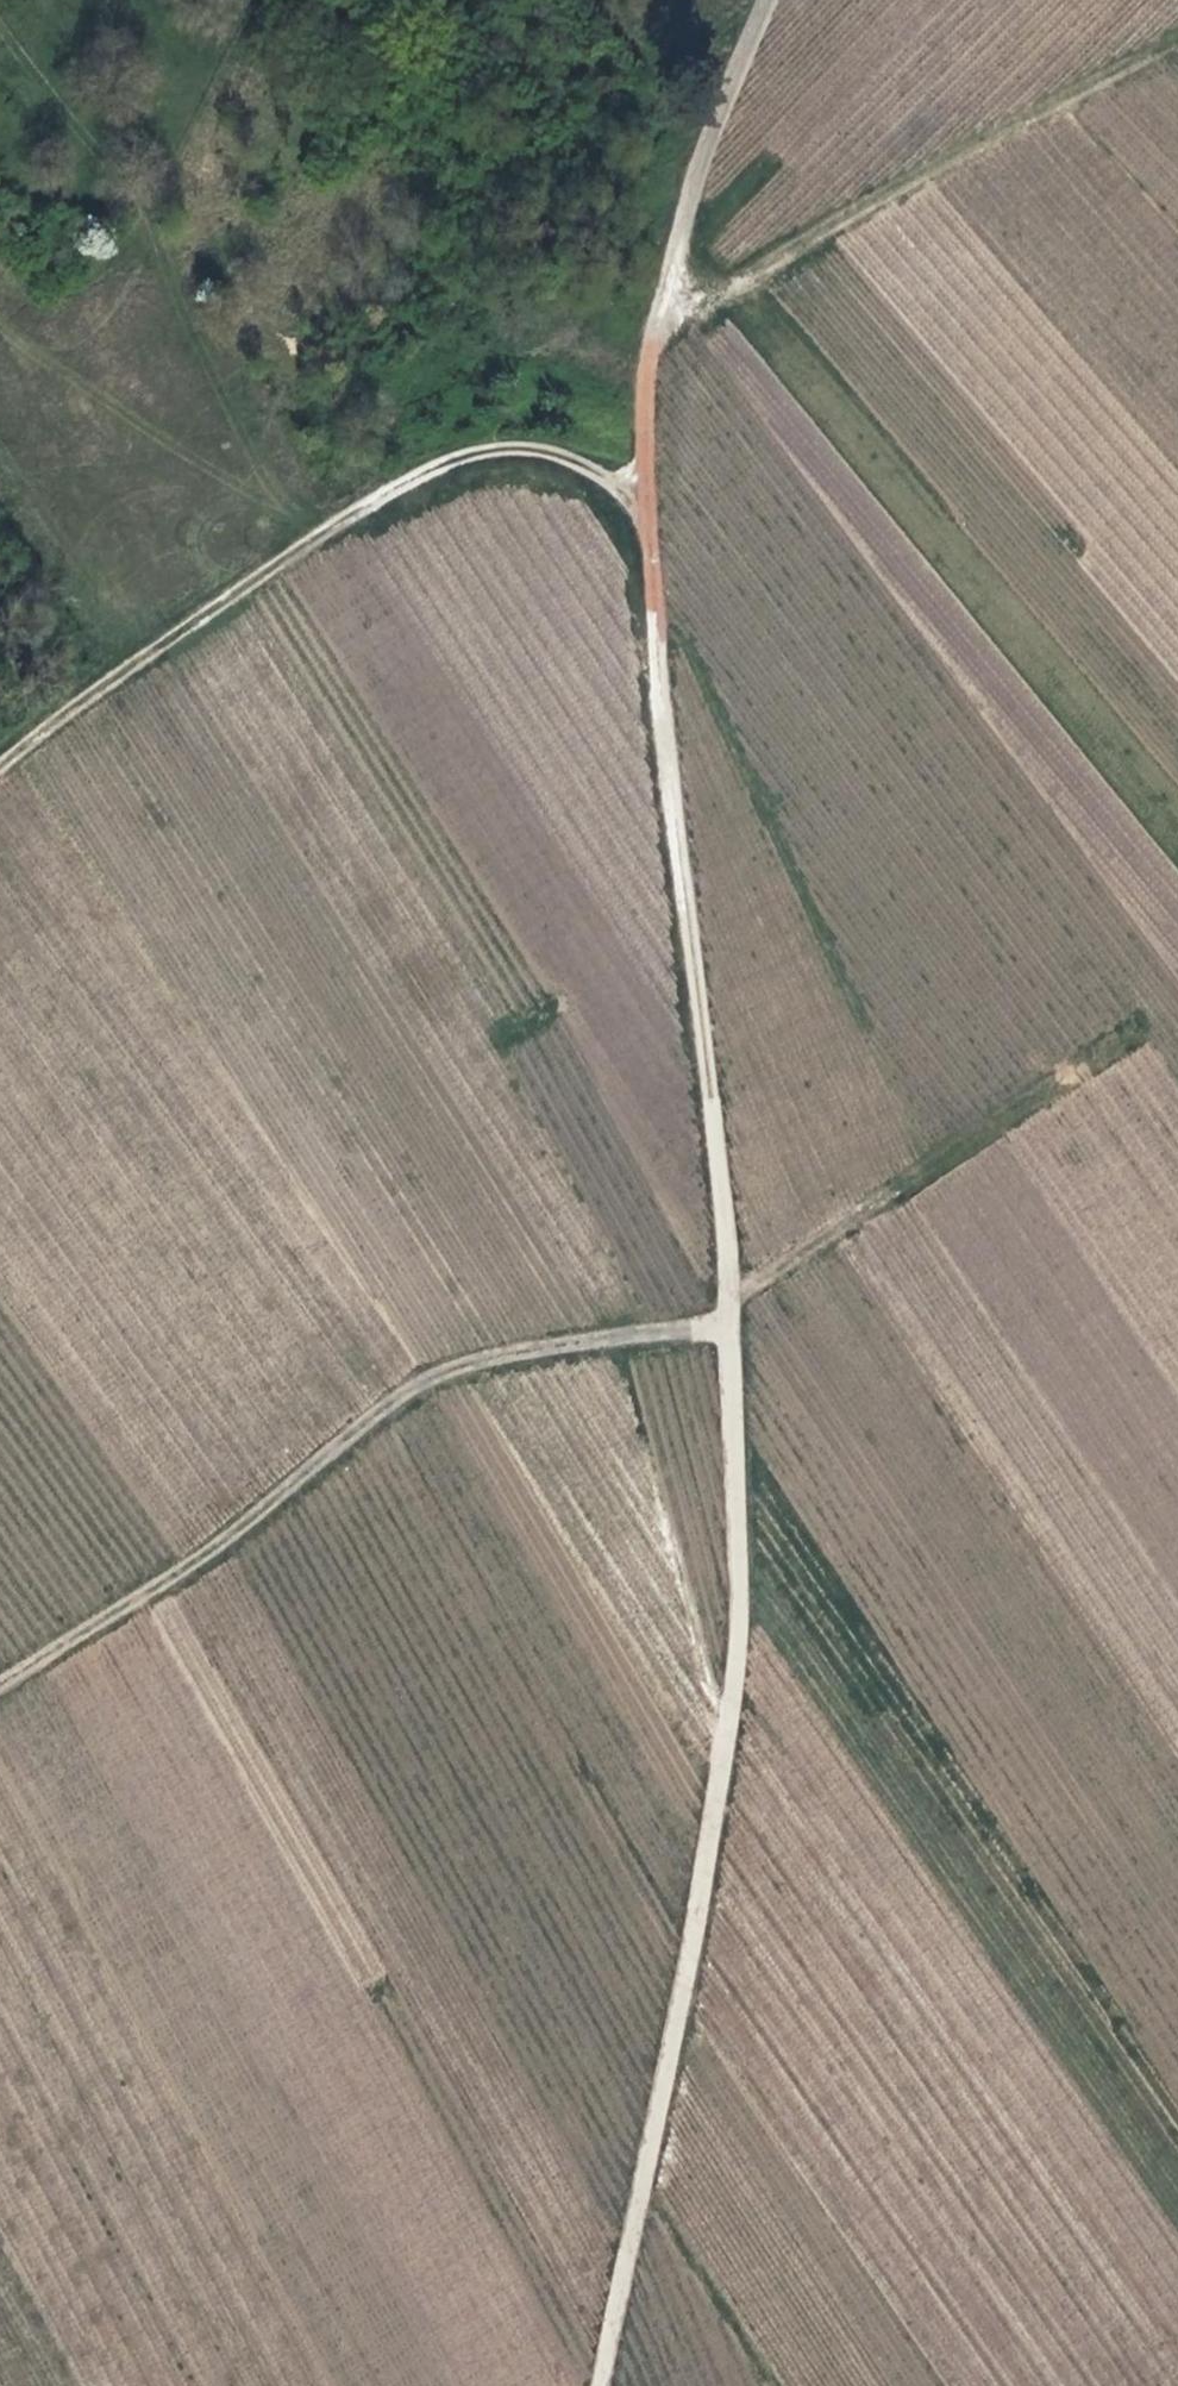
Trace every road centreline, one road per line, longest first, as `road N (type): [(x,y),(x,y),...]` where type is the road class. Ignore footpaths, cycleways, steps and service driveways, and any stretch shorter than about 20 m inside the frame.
road 1 (track): [(763,0),(668,272),(646,427),(657,662),(730,1266),(739,1647),(667,2074),(601,2385)]
road 2 (track): [(726,1326),(481,1358),(409,1385),(212,1551),(0,1684)]
road 3 (track): [(0,765),(254,577),(446,462),(501,448),(554,454),(600,475),(647,523)]
road 4 (track): [(664,306),(714,306),(1177,38)]

